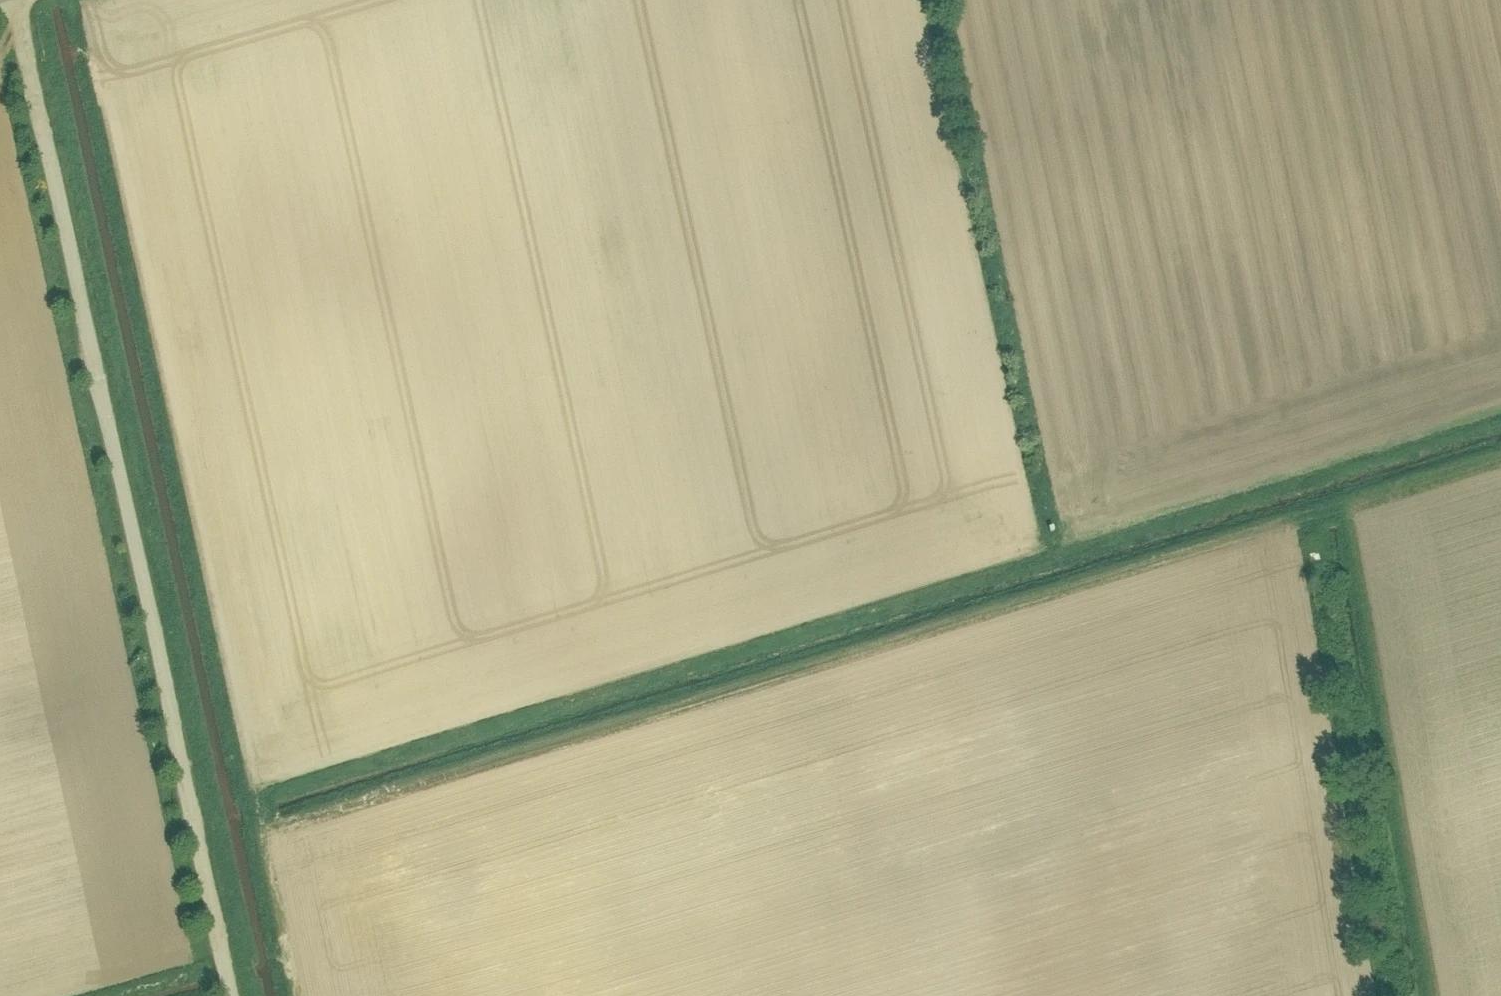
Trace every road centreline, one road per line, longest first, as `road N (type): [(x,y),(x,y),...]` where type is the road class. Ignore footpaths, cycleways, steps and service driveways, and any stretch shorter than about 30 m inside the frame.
road 1 (track): [(16,0),(220,995)]

